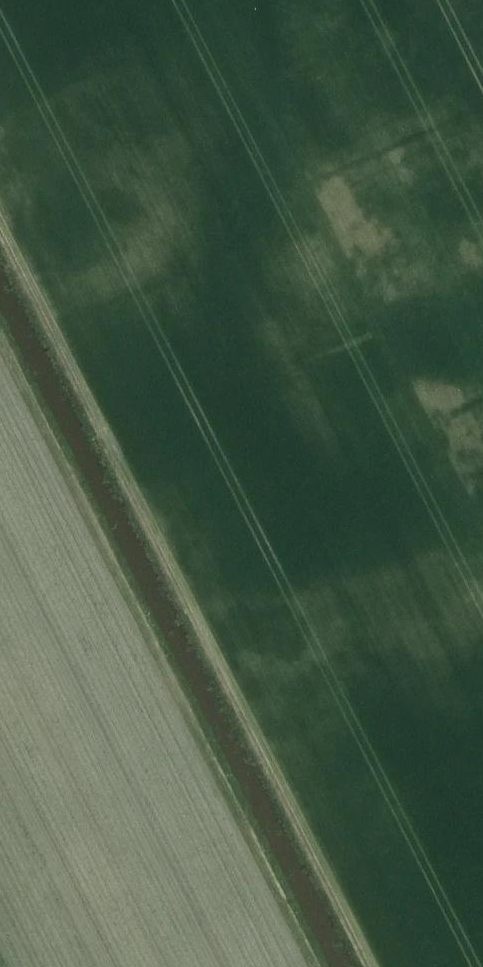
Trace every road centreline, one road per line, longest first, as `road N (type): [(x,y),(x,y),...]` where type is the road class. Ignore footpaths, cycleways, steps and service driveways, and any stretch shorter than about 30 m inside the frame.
road 1 (track): [(0,225),(372,966)]
road 2 (track): [(0,339),(316,966)]

